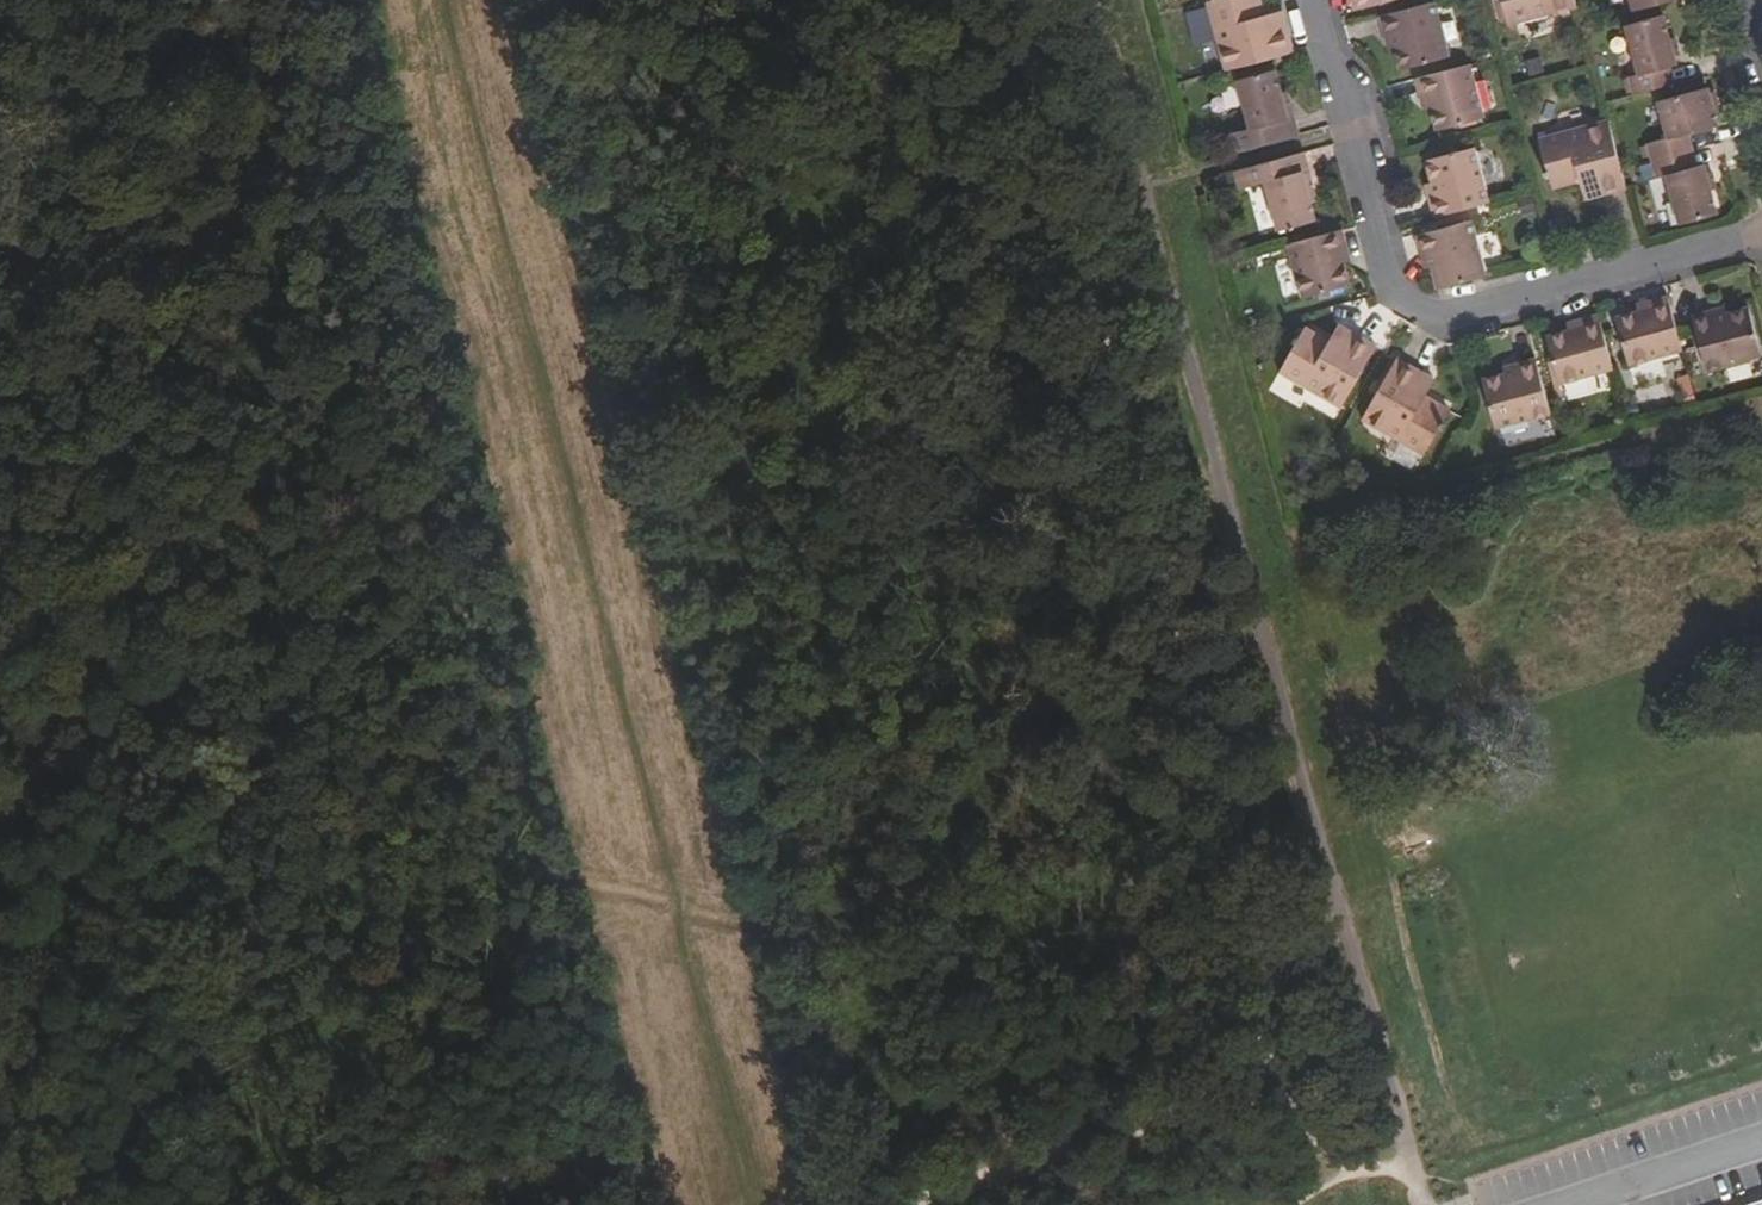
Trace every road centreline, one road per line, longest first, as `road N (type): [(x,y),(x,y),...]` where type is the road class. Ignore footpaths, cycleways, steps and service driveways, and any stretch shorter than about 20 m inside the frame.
road 1 (residential): [(1318,0),(1381,256),(1404,300),(1445,321),(1761,235)]
road 2 (residential): [(1761,1145),(1570,1204)]

